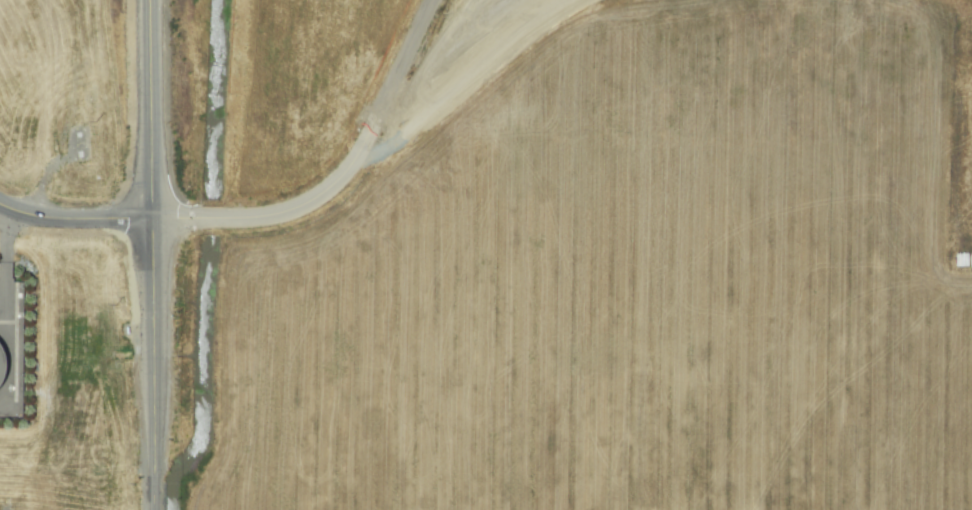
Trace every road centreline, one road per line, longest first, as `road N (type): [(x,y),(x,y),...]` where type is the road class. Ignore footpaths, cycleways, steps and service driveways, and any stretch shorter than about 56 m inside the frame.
road 1 (tertiary): [(148,0),(156,509)]
road 2 (tertiary): [(150,218),(263,218),(305,207),(568,0)]
road 3 (tertiary): [(0,203),(40,217),(150,218)]

